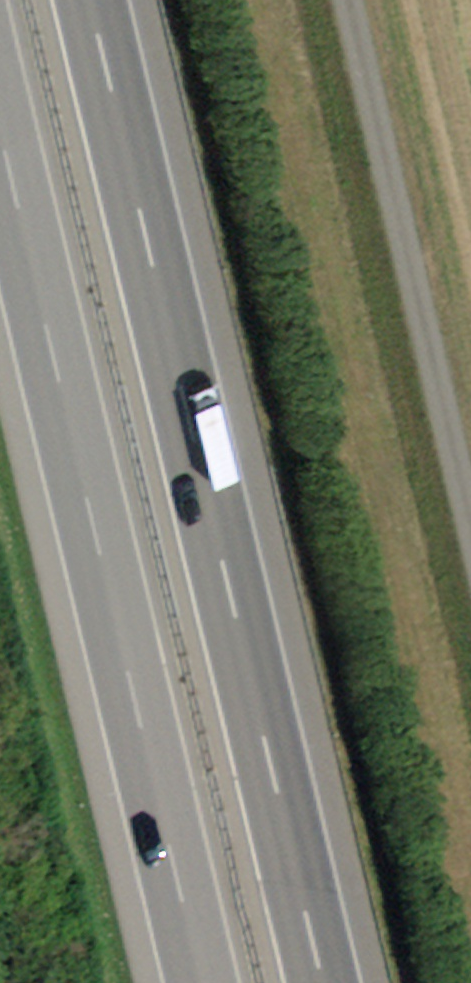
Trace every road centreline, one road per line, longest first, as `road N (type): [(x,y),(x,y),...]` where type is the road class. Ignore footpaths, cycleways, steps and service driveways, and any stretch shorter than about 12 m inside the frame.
road 1 (motorway): [(318,982),(89,0)]
road 2 (motorway): [(0,148),(196,982)]
road 3 (track): [(470,539),(350,0)]

